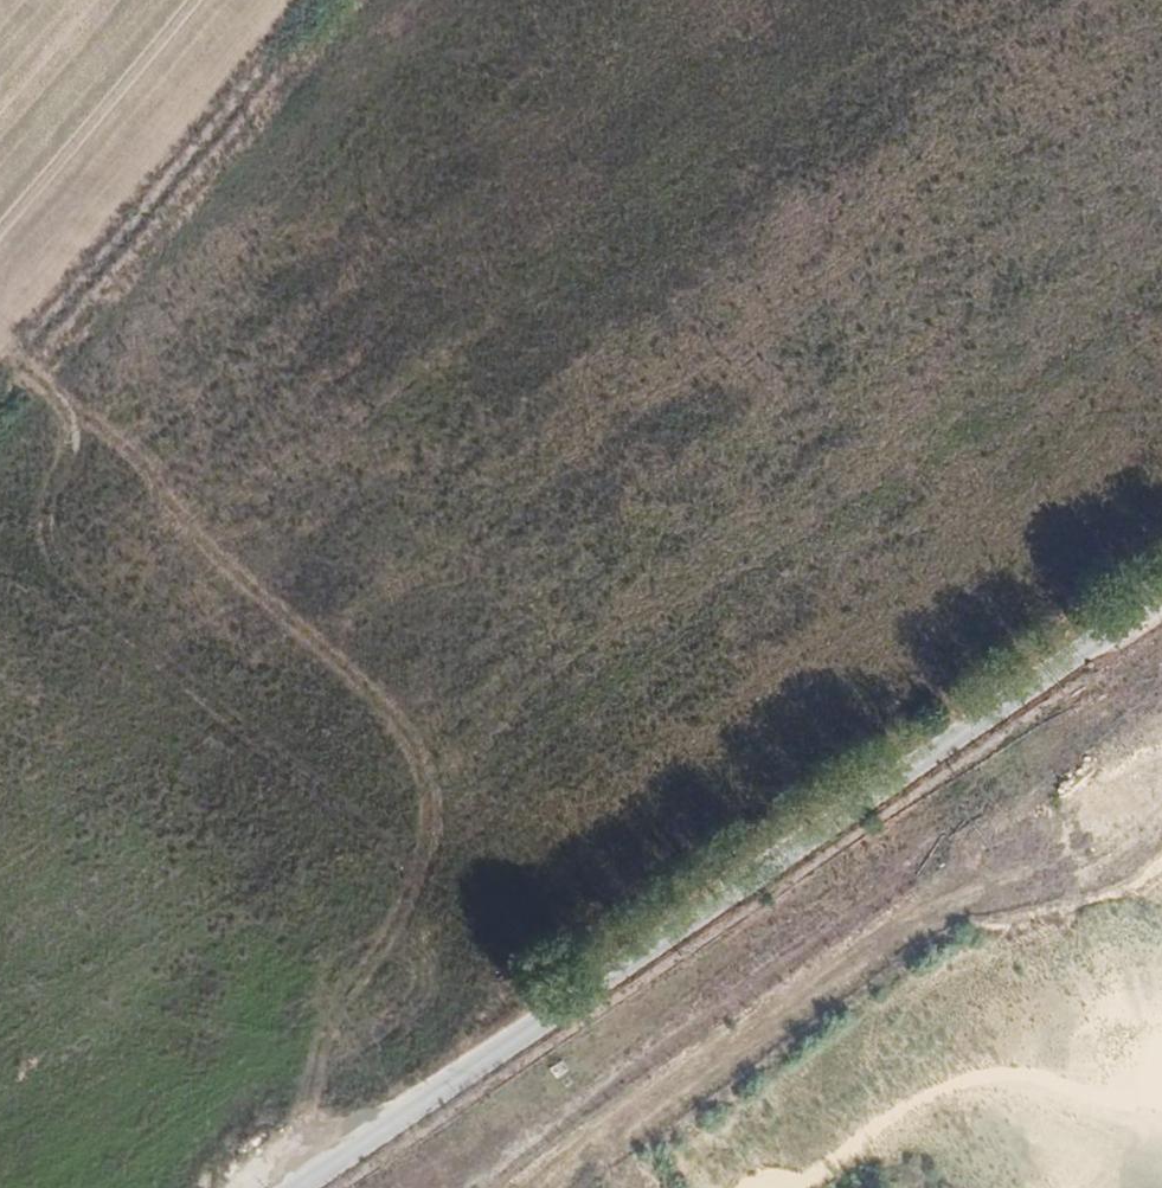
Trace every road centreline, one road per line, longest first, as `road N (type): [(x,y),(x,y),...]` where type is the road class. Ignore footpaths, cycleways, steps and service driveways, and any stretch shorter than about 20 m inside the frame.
road 1 (unclassified): [(294,1187),(1161,592)]
road 2 (track): [(0,392),(318,0)]

